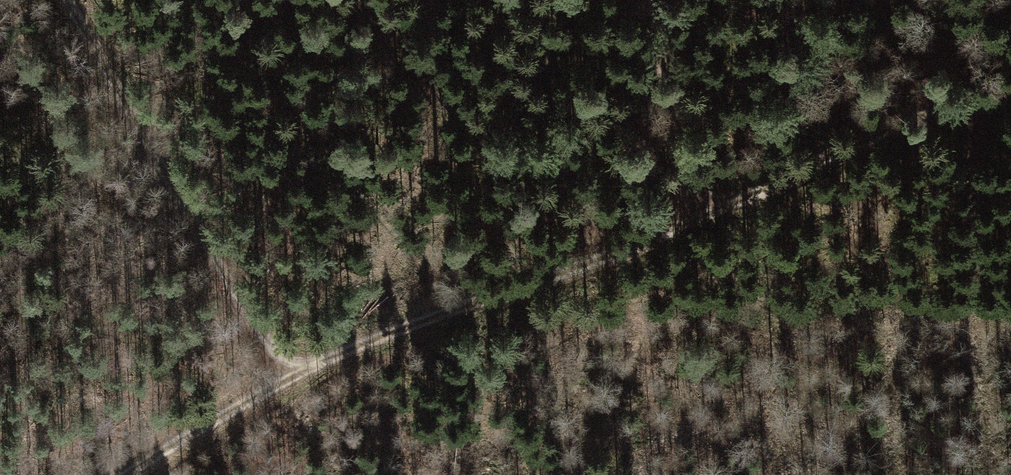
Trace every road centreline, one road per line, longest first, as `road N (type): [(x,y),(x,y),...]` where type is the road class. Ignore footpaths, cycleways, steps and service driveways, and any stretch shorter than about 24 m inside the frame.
road 1 (track): [(1010,77),(324,344),(112,474)]
road 2 (track): [(66,0),(269,376)]
road 3 (track): [(654,0),(686,202)]

